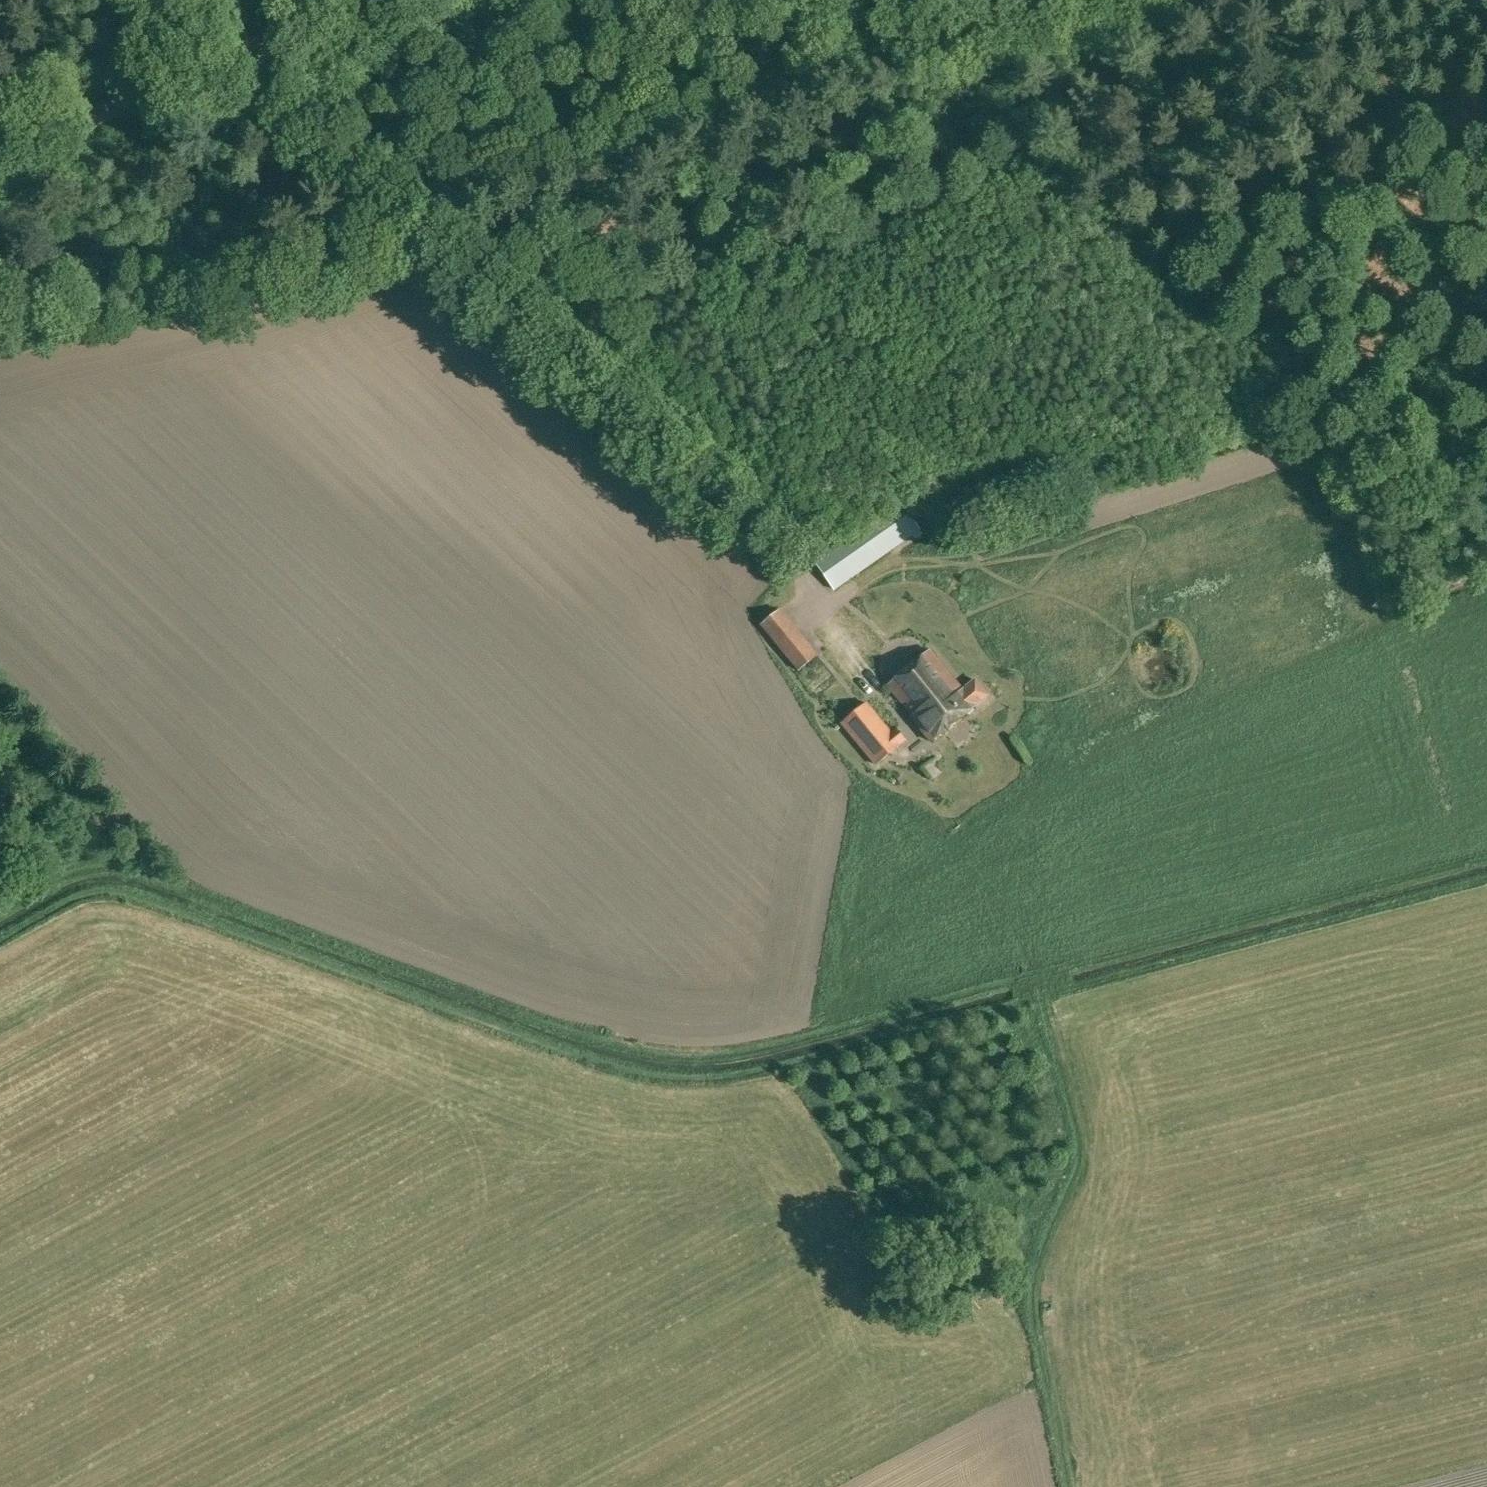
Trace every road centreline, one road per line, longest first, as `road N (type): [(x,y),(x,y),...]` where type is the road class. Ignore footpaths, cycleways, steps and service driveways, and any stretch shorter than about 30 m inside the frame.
road 1 (unclassified): [(0,143),(147,97),(376,0)]

